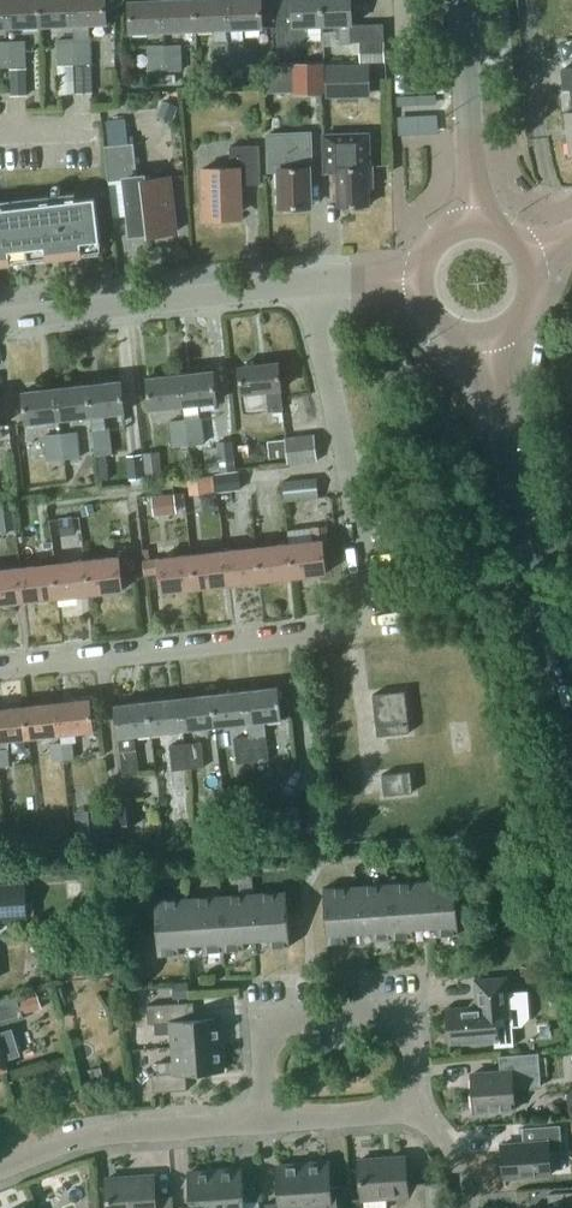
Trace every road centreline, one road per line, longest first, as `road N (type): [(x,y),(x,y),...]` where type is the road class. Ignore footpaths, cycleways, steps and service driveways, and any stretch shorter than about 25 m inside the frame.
road 1 (residential): [(303,282),(337,416),(365,581),(353,619),(333,631),(0,674)]
road 2 (primary): [(571,751),(485,330)]
road 3 (residential): [(410,1106),(400,1013),(262,1017),(263,1121)]
road 4 (secondary): [(0,317),(303,282)]
road 5 (residential): [(0,1169),(97,1135),(263,1121)]
road 6 (primary): [(467,227),(464,0)]
road 7 (residential): [(263,1121),(410,1106)]
road 8 (secondary): [(303,282),(424,278)]

